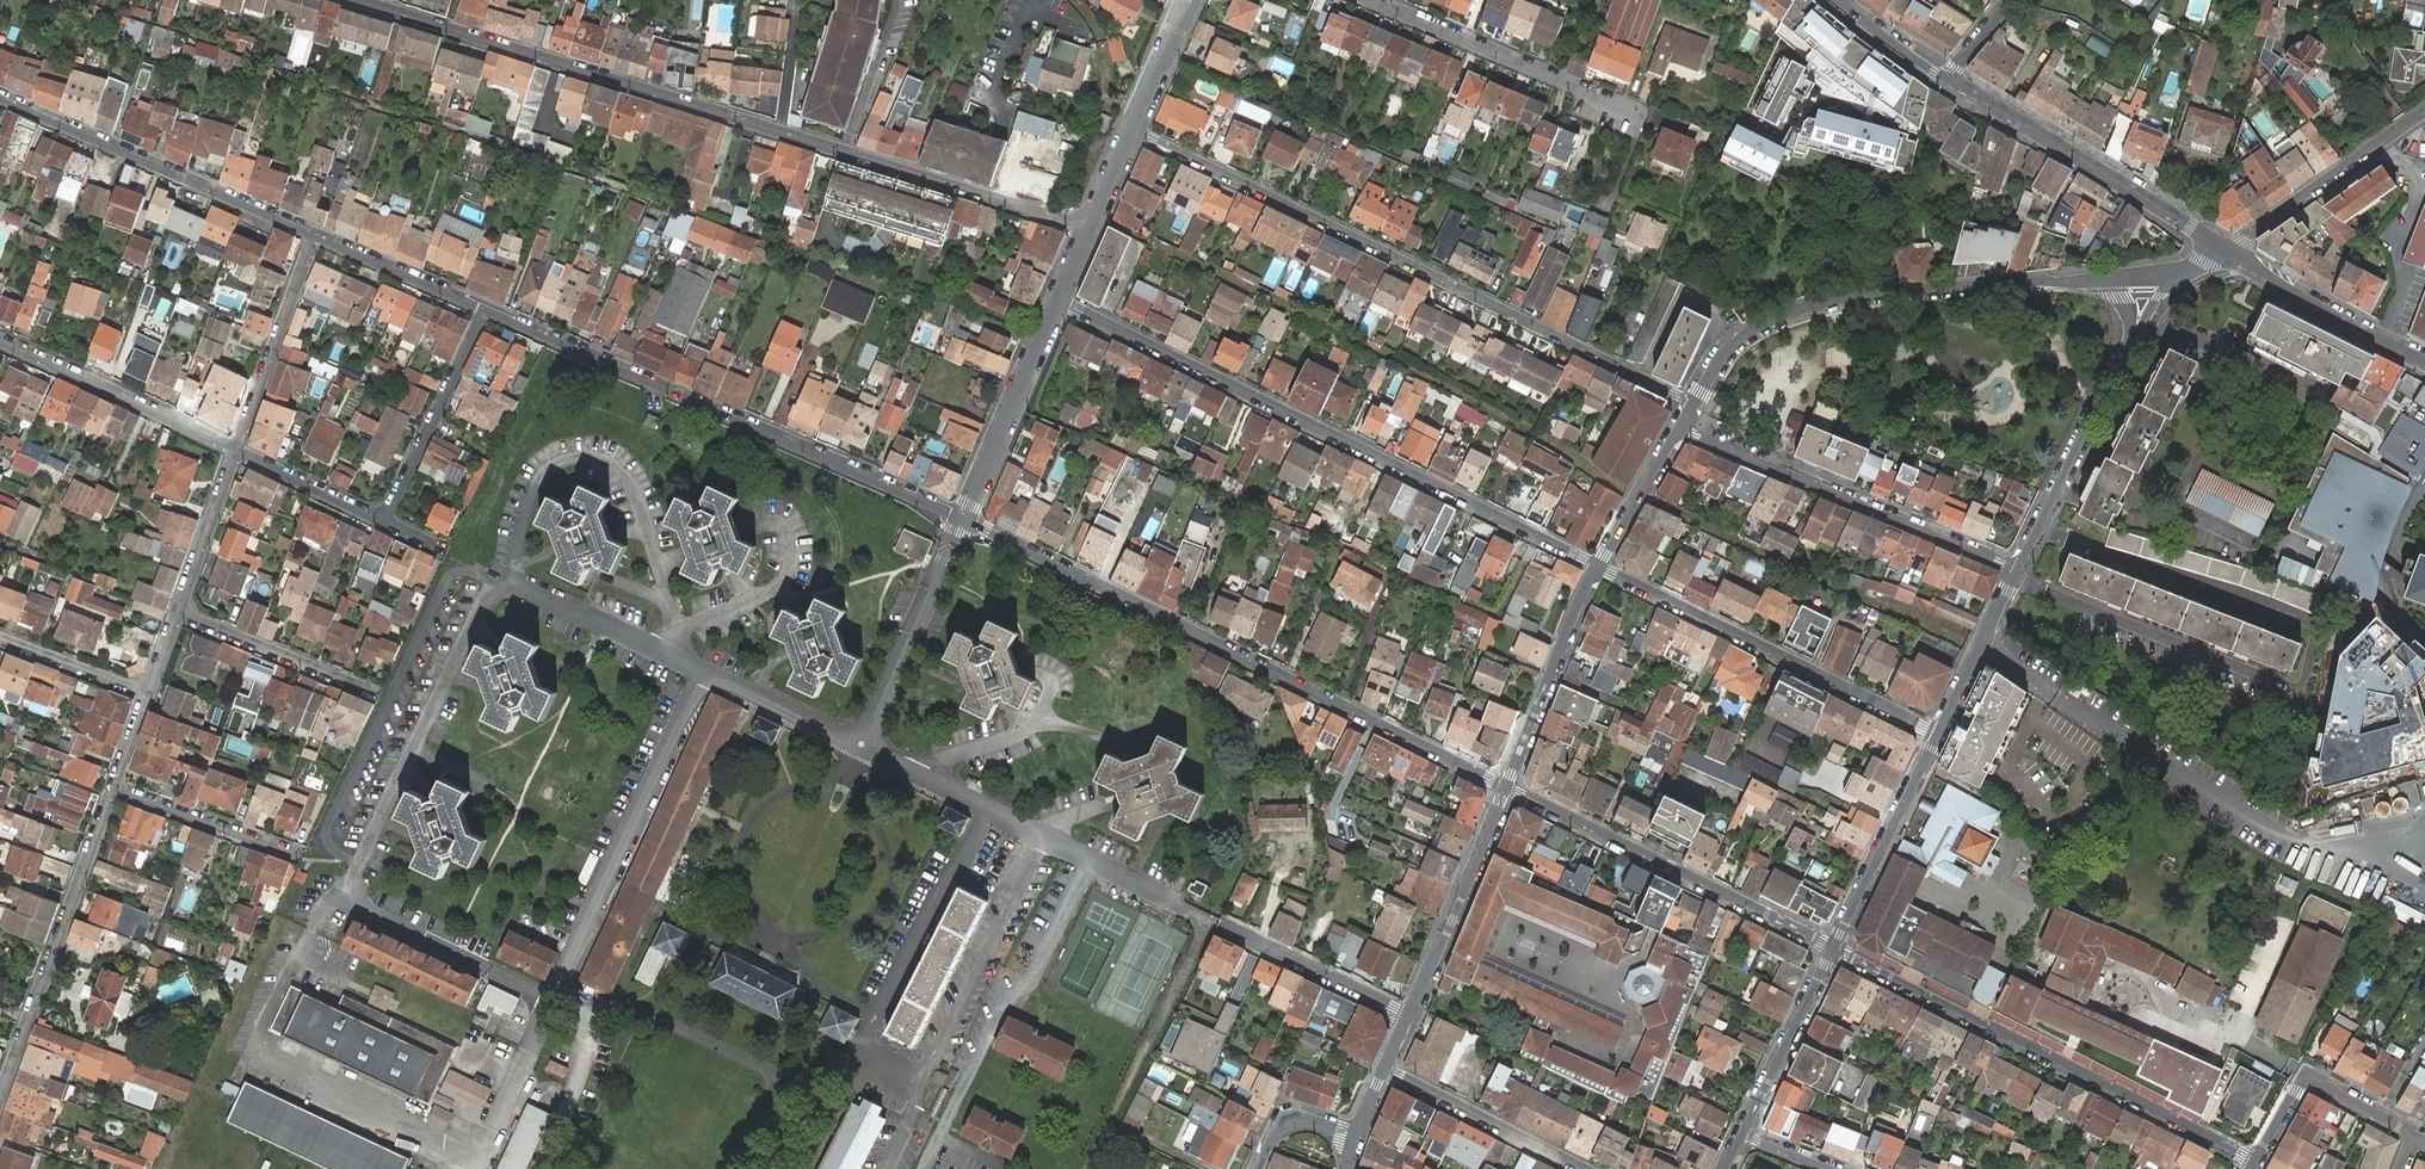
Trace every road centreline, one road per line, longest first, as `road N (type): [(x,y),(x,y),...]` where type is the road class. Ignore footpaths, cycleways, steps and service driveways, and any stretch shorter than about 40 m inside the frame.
road 1 (residential): [(1089,232),(351,0)]
road 2 (residential): [(1134,131),(1694,405)]
road 3 (residential): [(963,519),(1506,788)]
road 4 (residential): [(1060,302),(1599,566)]
road 5 (residential): [(485,310),(963,519)]
road 6 (residential): [(1834,948),(2256,1160)]
road 7 (residential): [(2102,281),(1867,295),(1796,311),(1730,347),(1694,405)]
road 8 (residential): [(1599,566),(1938,735)]
road 9 (residential): [(1680,428),(2017,572)]
road 10 (residential): [(1834,948),(1506,788)]
road 11 (residential): [(0,99),(315,236)]
road 12 (residential): [(115,791),(0,1103)]
road 13 (secondary): [(1950,82),(2224,249)]
road 14 (residential): [(1374,0),(1578,86),(1616,111)]
road 15 (residential): [(236,452),(0,343)]
road 16 (residential): [(2017,572),(2129,345)]
road 17 (residential): [(1506,788),(1411,1014)]
road 18 (residential): [(2424,111),(2224,249)]
road 19 (residential): [(1599,566),(1506,788)]
road 20 (residential): [(1060,302),(963,519)]
road 21 (residential): [(1834,948),(1938,735)]
road 22 (residential): [(385,524),(485,310)]
road 23 (residential): [(315,236),(236,452)]
road 24 (secondary): [(2224,249),(2424,360)]
road 25 (residential): [(1586,1168),(1384,1067)]
road 26 (residential): [(2256,1160),(2306,1079),(2416,1136)]
road 27 (residential): [(179,613),(372,692)]
road 28 (residential): [(1742,1135),(1834,948)]
road 29 (residential): [(1223,925),(1411,1014)]
road 30 (residential): [(115,791),(293,854)]
road 31 (residential): [(315,236),(485,310)]
road 32 (residential): [(1938,735),(2017,572)]
road 33 (residential): [(236,452),(179,613)]
road 34 (residential): [(385,524),(236,452)]
road 35 (residential): [(151,693),(0,637)]
road 36 (residential): [(1680,428),(1599,566)]
road 37 (residential): [(1190,0),(1134,131)]
road 38 (secondary): [(1837,0),(1950,82)]
road 39 (residential): [(1357,1138),(1296,1121),(1278,1132),(1257,1168)]

